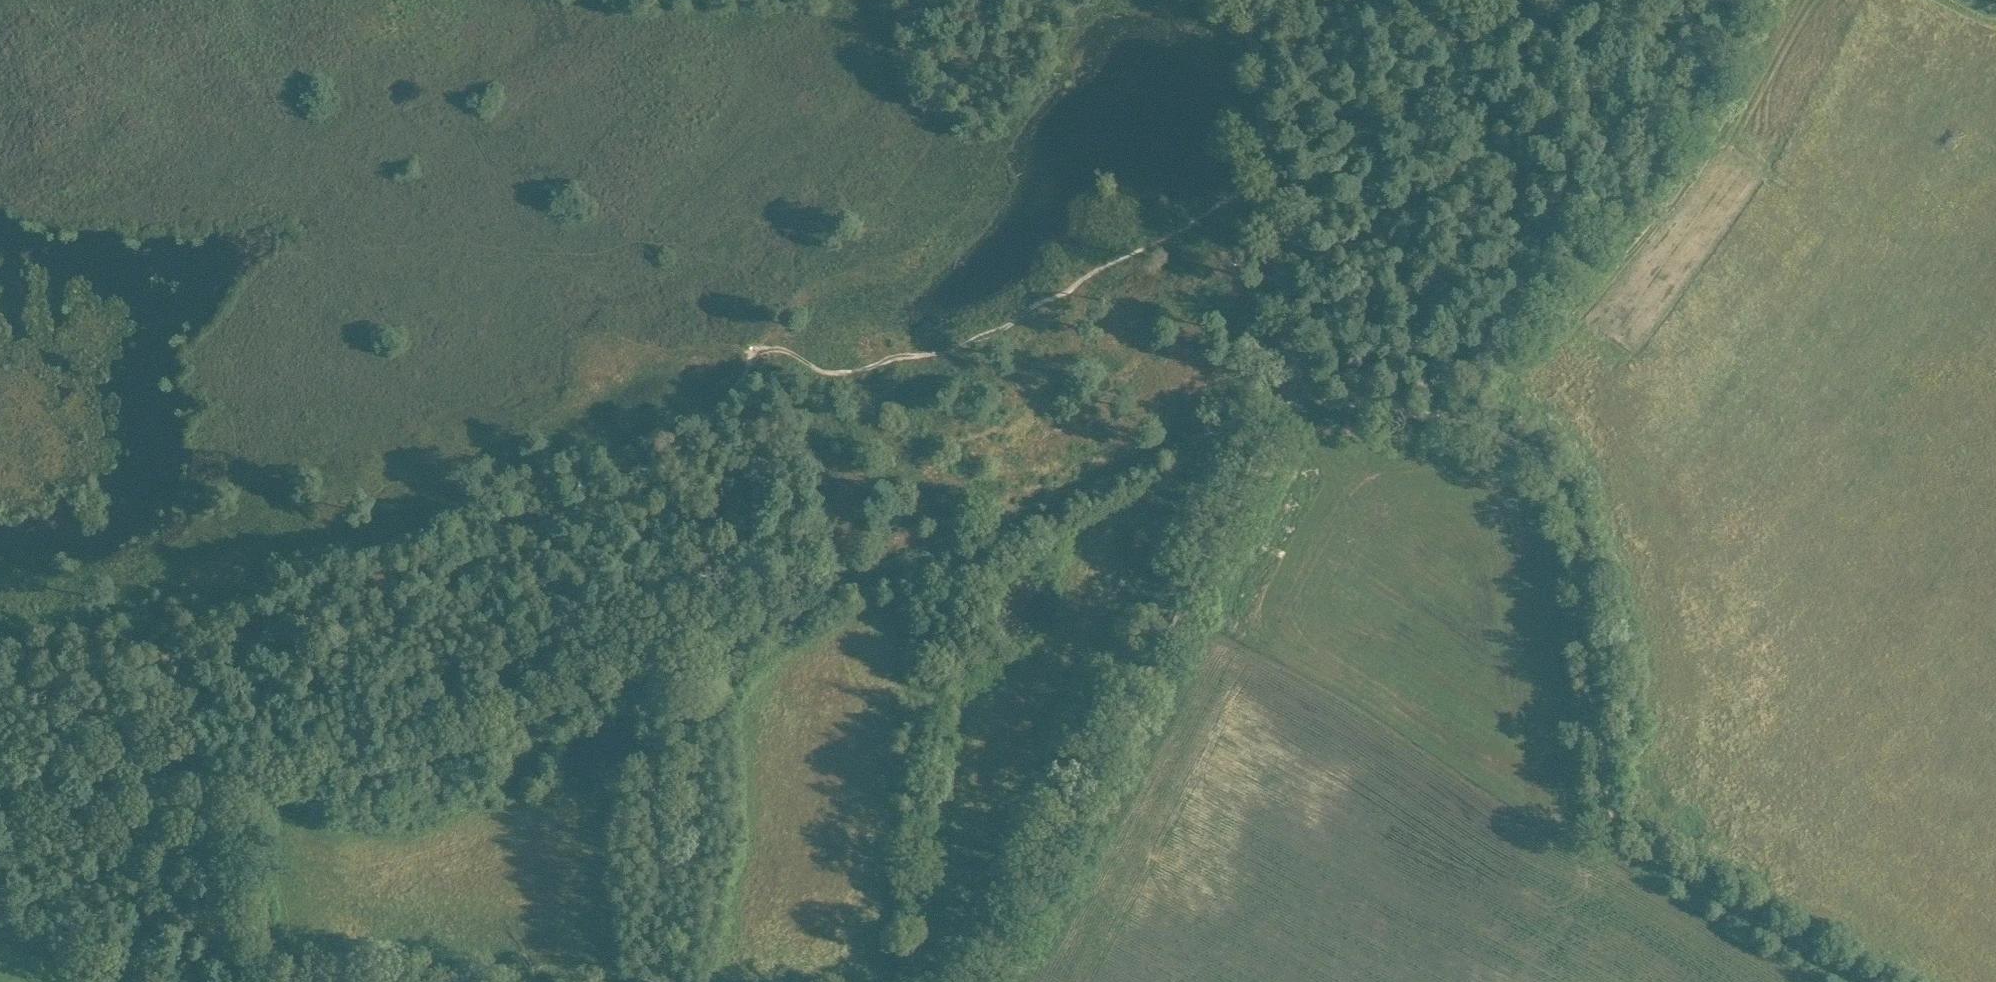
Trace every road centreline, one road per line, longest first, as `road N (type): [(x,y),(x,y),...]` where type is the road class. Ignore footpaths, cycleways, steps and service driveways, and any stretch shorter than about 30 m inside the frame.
road 1 (track): [(1296,391),(982,530),(417,760),(244,781)]
road 2 (track): [(1296,391),(1314,402),(1481,423),(1539,455),(1576,527),(1605,792),(1620,833),(1859,981)]
road 3 (track): [(1271,177),(1296,391)]
road 4 (track): [(1254,0),(1271,177)]
road 5 (track): [(162,791),(0,841)]

